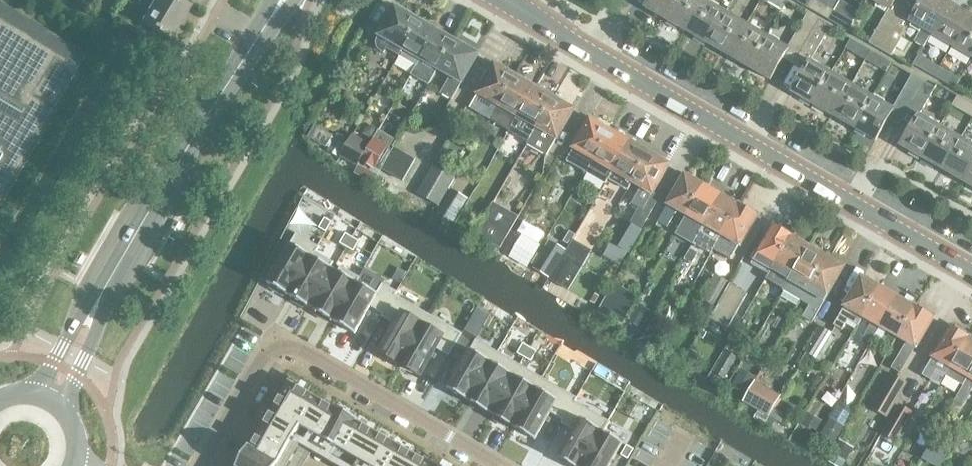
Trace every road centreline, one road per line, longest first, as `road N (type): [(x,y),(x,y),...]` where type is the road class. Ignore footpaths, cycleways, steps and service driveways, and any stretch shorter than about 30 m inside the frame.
road 1 (tertiary): [(971,271),(595,54)]
road 2 (residential): [(198,465),(271,333),(494,465)]
road 3 (secondary): [(103,284),(283,0)]
road 4 (secondary): [(61,409),(106,301),(103,284)]
road 5 (secondary): [(103,284),(27,393)]

